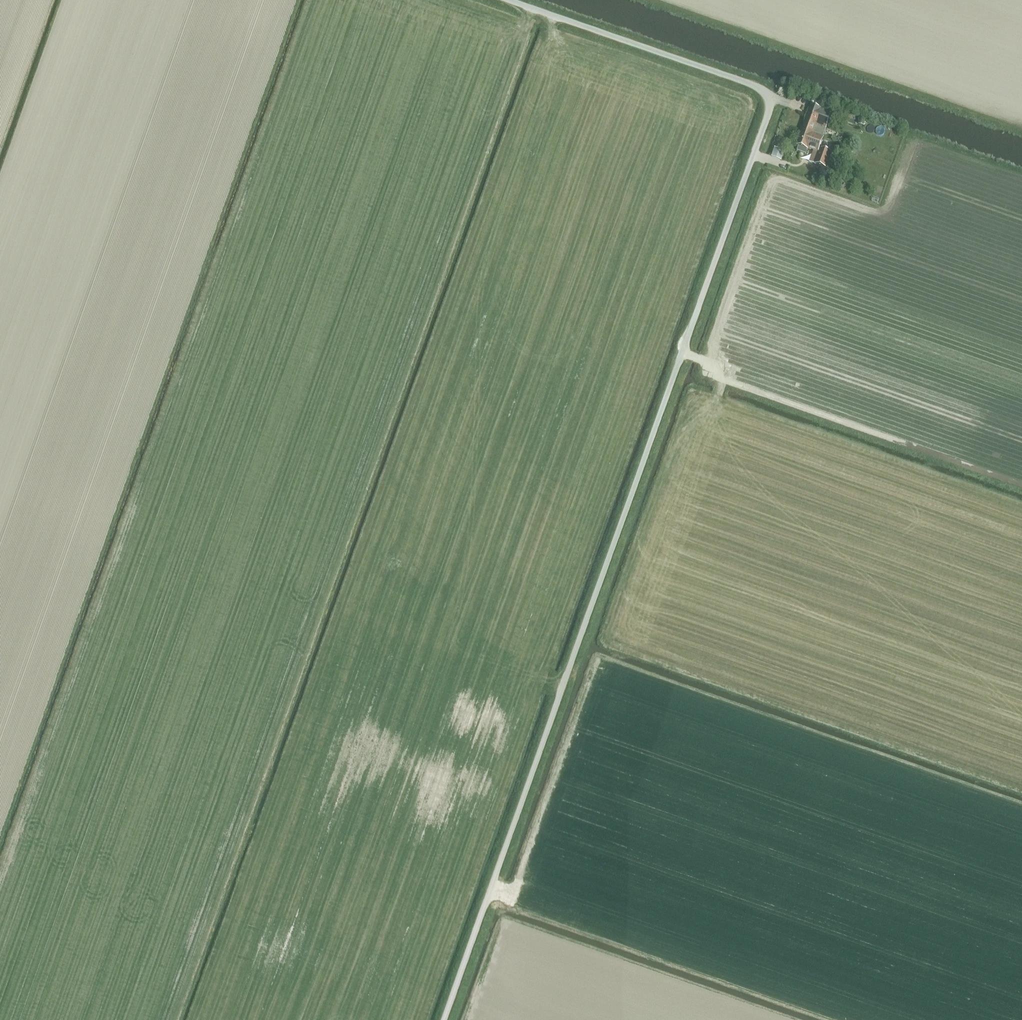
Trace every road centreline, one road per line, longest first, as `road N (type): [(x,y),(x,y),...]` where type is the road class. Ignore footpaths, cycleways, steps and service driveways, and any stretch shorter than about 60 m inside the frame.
road 1 (unclassified): [(444,1019),(767,131),(772,93),(522,0)]

